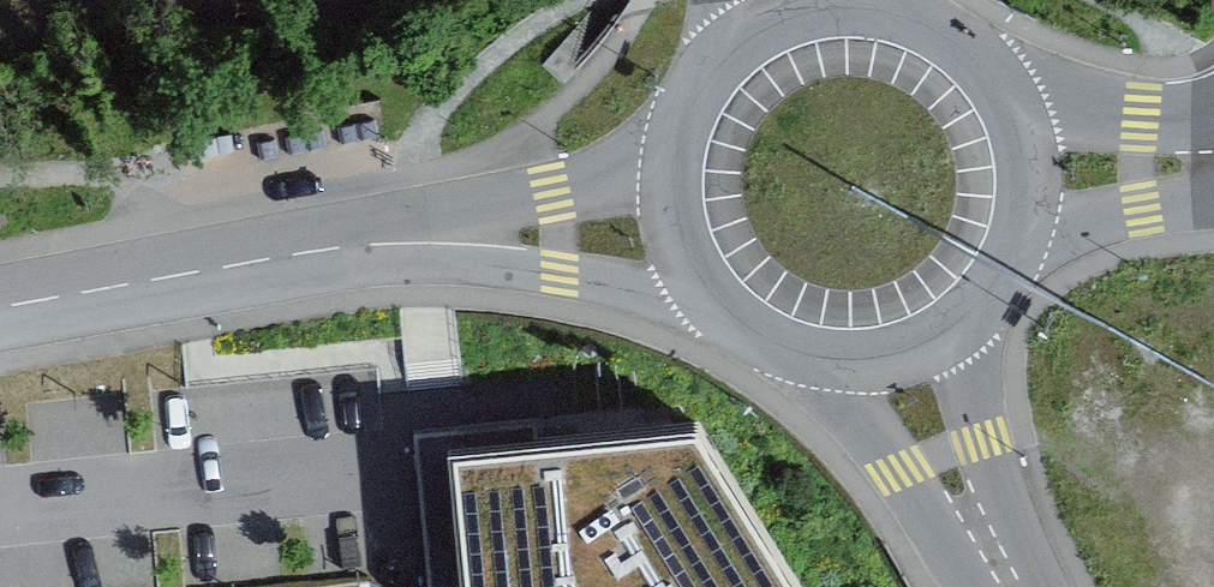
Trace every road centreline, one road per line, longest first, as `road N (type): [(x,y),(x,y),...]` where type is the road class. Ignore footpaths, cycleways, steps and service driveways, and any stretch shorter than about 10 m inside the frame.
road 1 (residential): [(424,234),(0,308)]
road 2 (residential): [(424,234),(724,312)]
road 3 (primary): [(808,358),(1007,580)]
road 4 (primary): [(1007,580),(974,400),(974,313)]
road 5 (residential): [(674,142),(594,180),(424,234)]
road 6 (tertiary): [(1213,126),(1000,84)]
road 7 (tertiary): [(1016,253),(1062,228),(1213,189)]
road 8 (primary): [(892,9),(843,4),(795,12),(751,33),(714,65)]
road 9 (primary): [(674,142),(670,188),(677,233),(695,276),(724,312)]
road 10 (primary): [(808,358),(844,363),(914,351),(974,313)]
road 11 (primary): [(1016,253),(1029,166),(1000,84)]
road 12 (primary): [(1000,84),(953,36),(892,9)]

